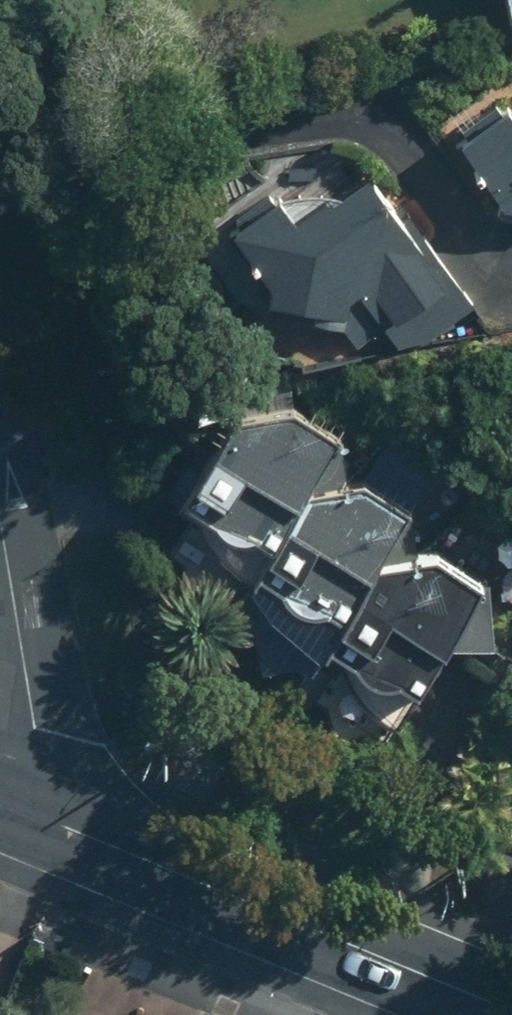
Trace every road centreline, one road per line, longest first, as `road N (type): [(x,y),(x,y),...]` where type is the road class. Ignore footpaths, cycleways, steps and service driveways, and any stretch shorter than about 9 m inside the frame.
road 1 (secondary): [(506,1014),(49,823)]
road 2 (residential): [(0,529),(49,823)]

